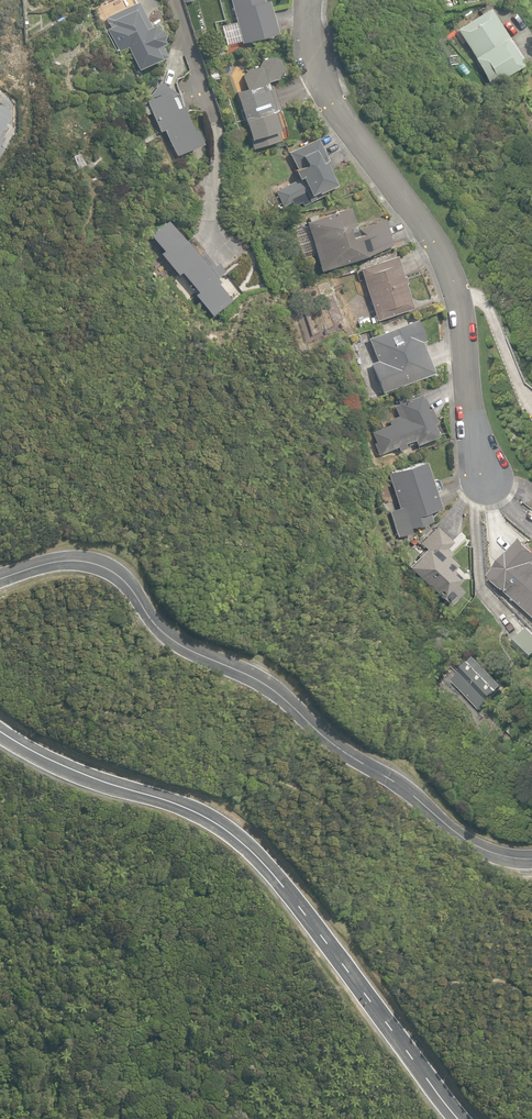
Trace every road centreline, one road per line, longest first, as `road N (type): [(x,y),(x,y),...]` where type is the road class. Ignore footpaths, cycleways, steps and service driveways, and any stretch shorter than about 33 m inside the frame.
road 1 (residential): [(531,859),(498,855),(462,837),(275,692),(162,632),(106,568),(66,561),(0,579)]
road 2 (residential): [(0,731),(230,833),(282,885),(458,1118)]
road 3 (residential): [(312,0),(311,44),(325,85),(436,244),(459,299),(480,483)]

